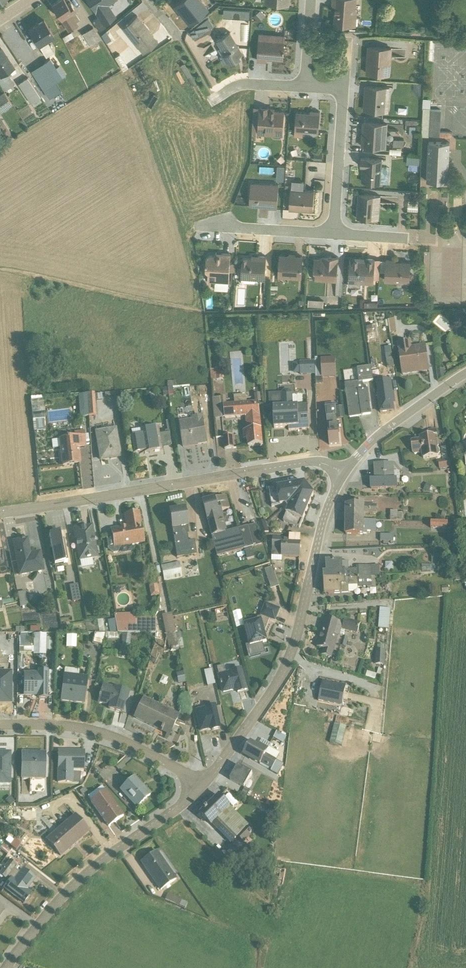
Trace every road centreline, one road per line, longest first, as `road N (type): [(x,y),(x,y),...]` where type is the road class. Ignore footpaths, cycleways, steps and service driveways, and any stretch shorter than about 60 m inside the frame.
road 1 (unclassified): [(343,473),(278,684),(201,788)]
road 2 (unclassified): [(0,511),(307,462),(343,473)]
road 3 (unclassified): [(201,788),(69,889),(7,967)]
road 4 (unclassified): [(201,788),(111,735),(0,725)]
road 5 (residential): [(343,473),(389,426),(465,374)]
road 6 (unclassified): [(344,89),(334,234)]
road 7 (unclassified): [(334,234),(204,225)]

